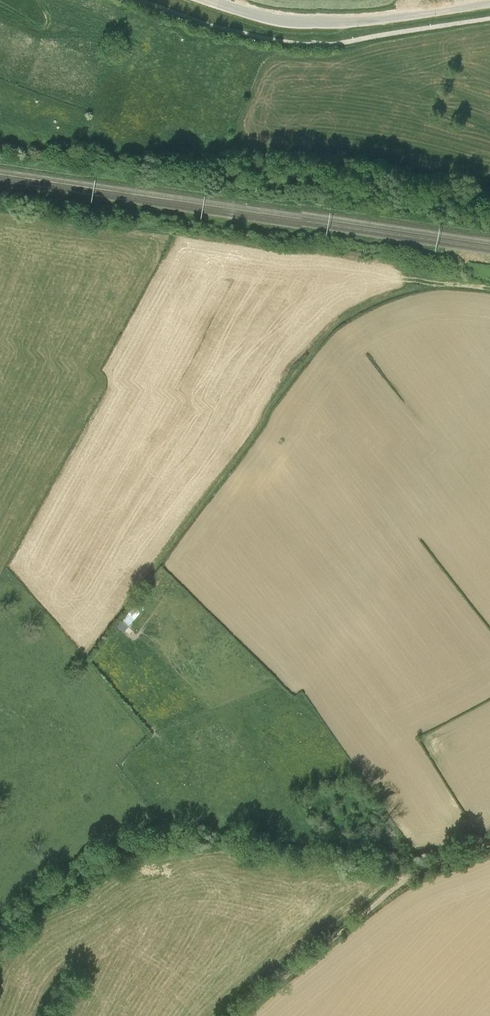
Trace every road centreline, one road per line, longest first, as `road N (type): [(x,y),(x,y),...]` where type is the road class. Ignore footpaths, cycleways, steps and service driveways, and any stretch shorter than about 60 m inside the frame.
road 1 (tertiary): [(175,0),(298,37),(489,17)]
road 2 (track): [(238,1015),(414,876),(489,847)]

